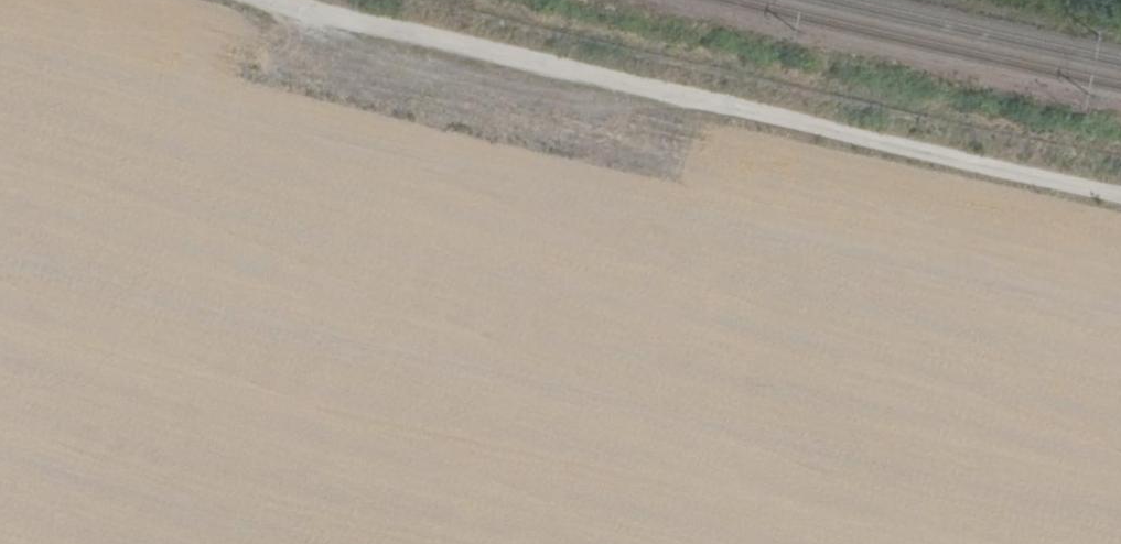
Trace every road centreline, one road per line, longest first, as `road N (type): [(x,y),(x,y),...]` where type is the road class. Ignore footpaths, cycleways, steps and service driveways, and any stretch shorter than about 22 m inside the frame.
road 1 (track): [(709,100),(285,0)]
road 2 (track): [(709,100),(1120,193)]

